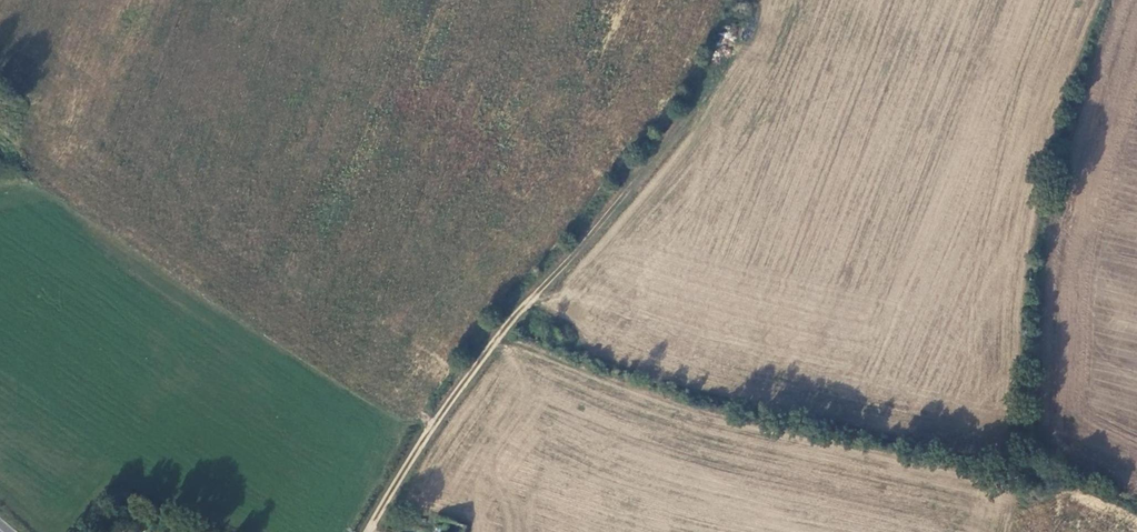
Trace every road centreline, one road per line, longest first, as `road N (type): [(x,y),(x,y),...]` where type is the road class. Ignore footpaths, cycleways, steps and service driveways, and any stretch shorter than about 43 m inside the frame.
road 1 (track): [(370,521),(495,335),(660,155),(735,44)]

